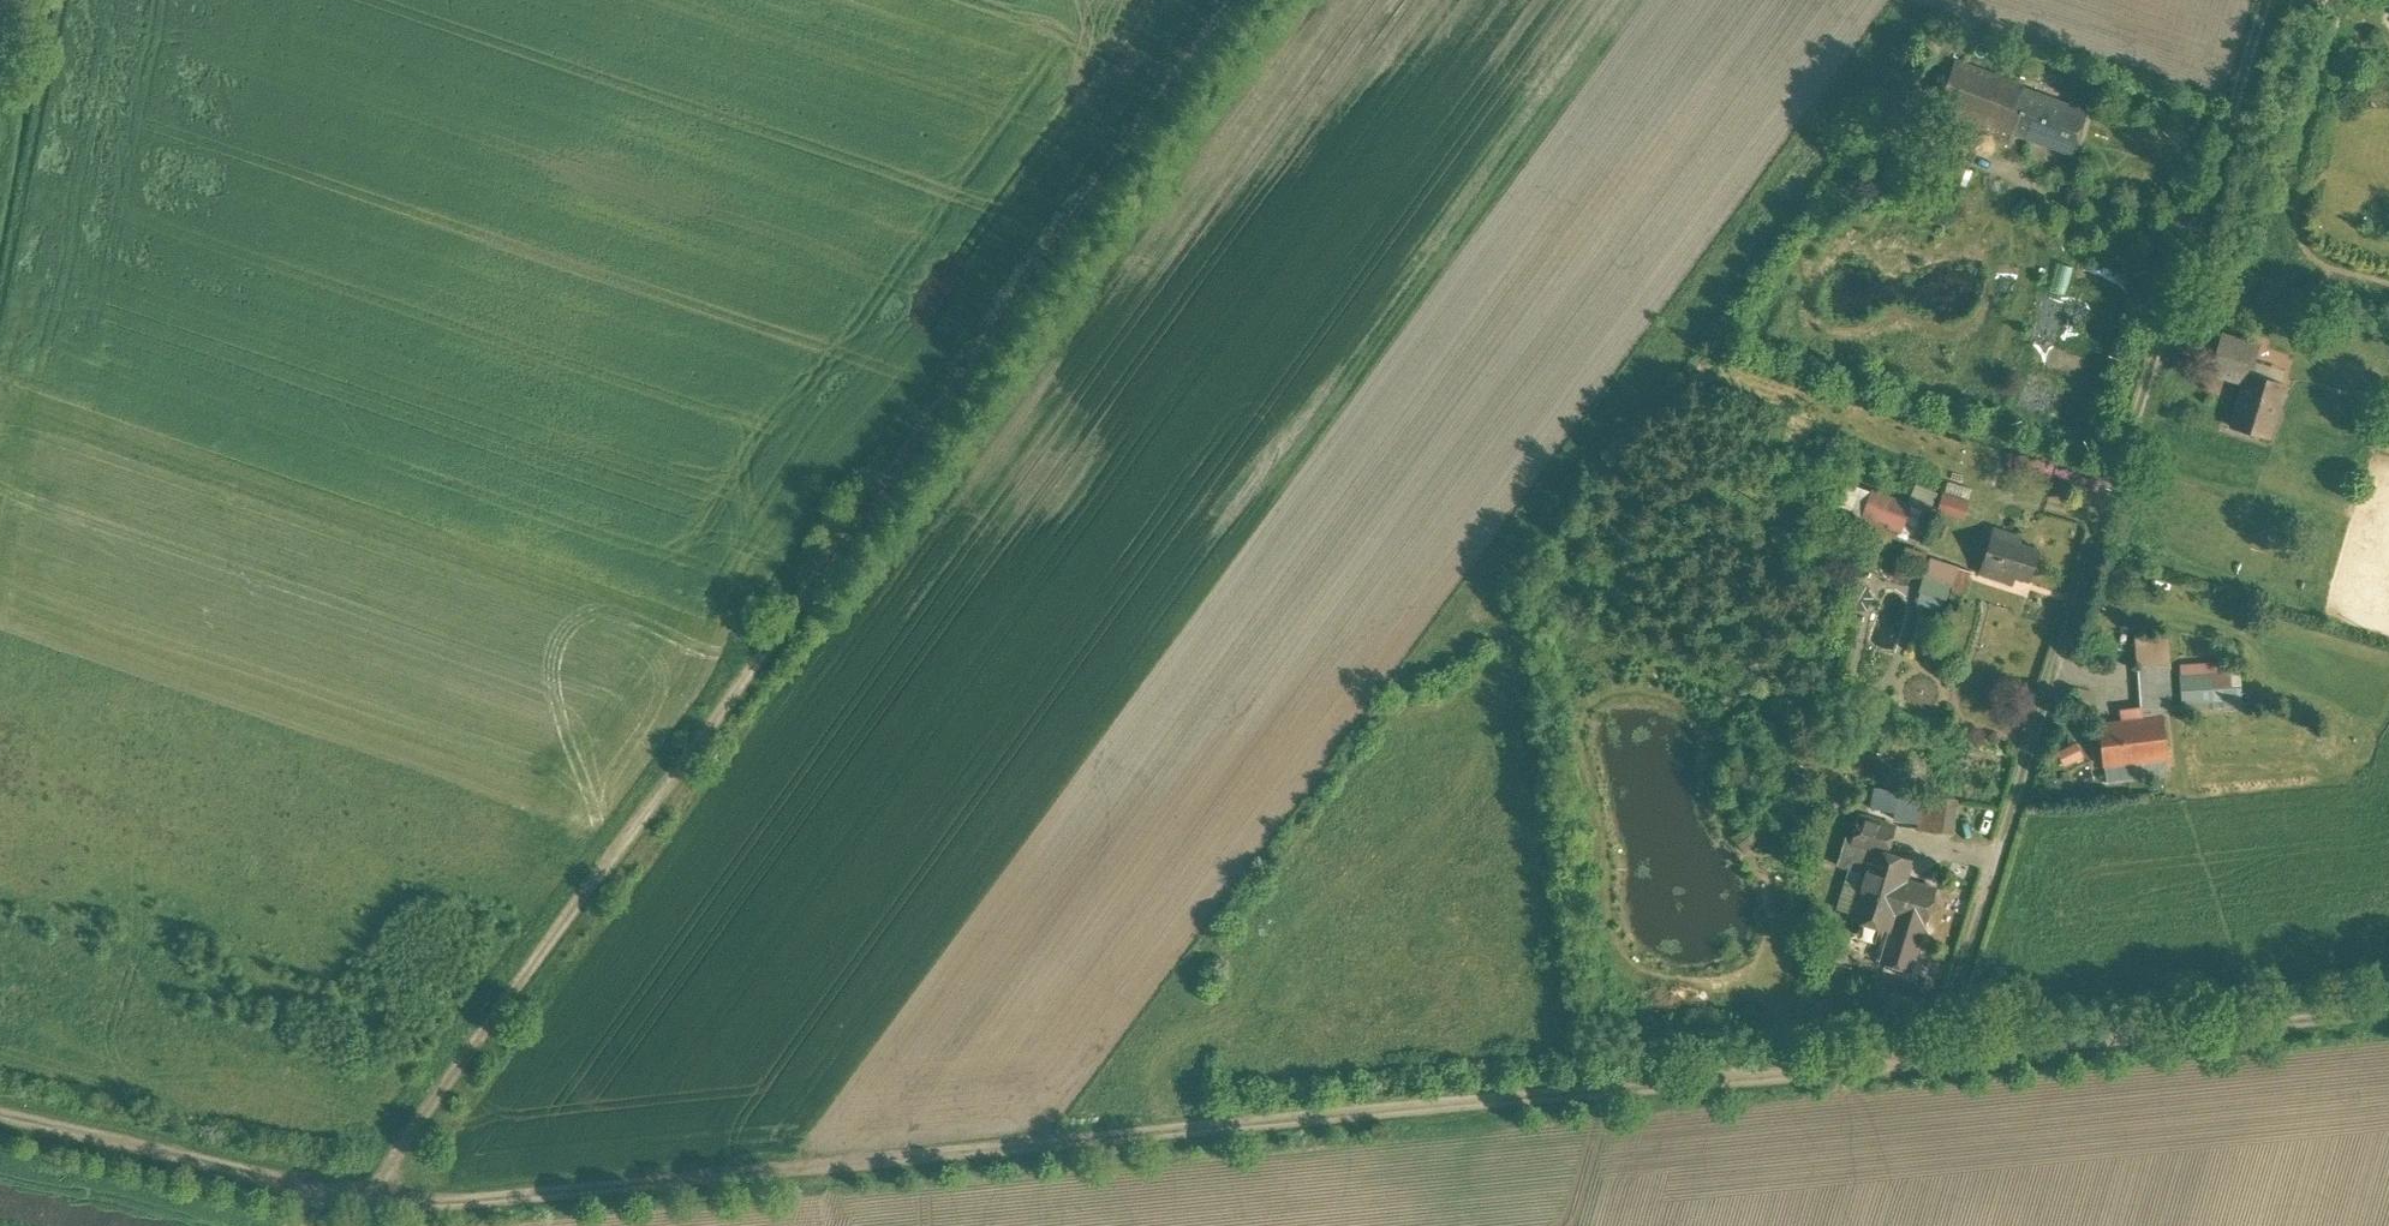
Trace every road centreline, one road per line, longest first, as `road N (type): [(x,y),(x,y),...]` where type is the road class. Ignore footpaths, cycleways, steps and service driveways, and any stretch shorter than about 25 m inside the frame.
road 1 (residential): [(0,1113),(354,1198),(434,1207),(1930,1061)]
road 2 (track): [(354,1198),(1216,0)]
road 3 (residential): [(2269,0),(1930,1061)]
road 4 (residential): [(1930,1061),(2388,1008)]

